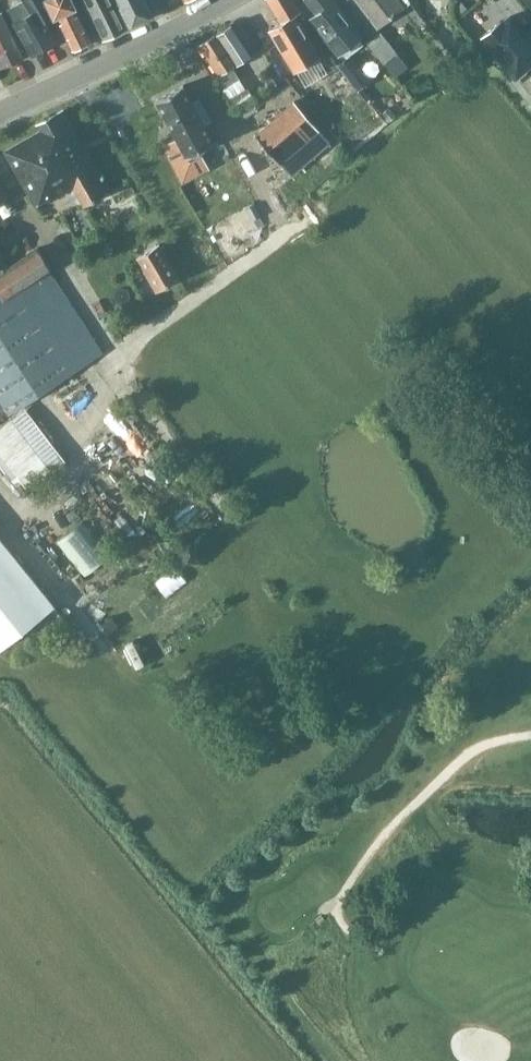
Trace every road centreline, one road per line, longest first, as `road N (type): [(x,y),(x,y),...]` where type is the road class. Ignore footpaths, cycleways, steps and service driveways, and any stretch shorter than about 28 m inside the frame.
road 1 (tertiary): [(0,114),(225,0)]

